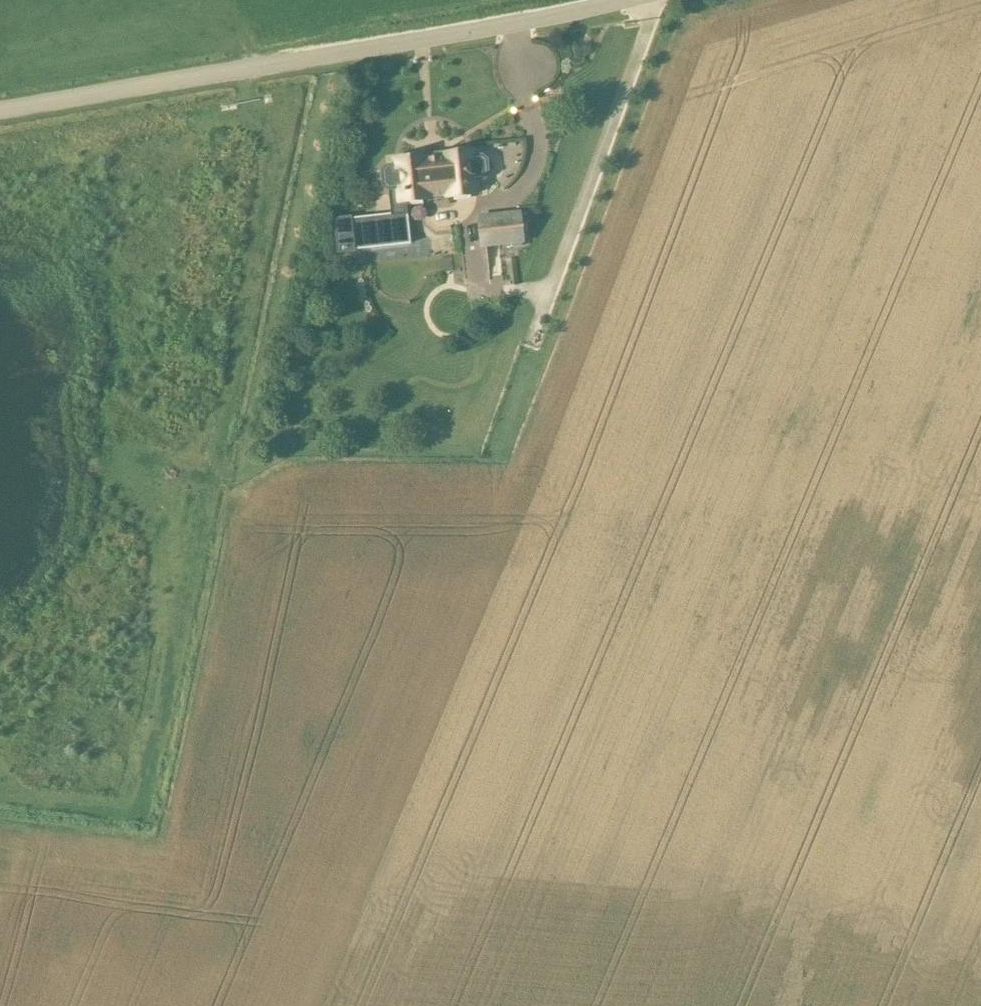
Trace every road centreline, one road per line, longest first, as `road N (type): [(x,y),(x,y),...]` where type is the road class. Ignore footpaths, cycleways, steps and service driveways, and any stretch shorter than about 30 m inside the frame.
road 1 (track): [(236,69),(277,147),(240,390),(209,449),(182,613),(139,800),(115,811),(0,796)]
road 2 (tertiary): [(0,108),(622,0)]

